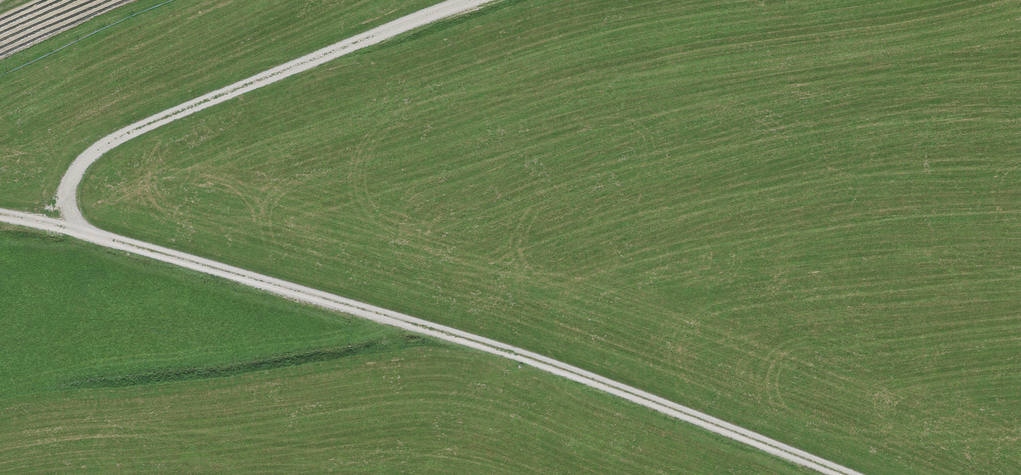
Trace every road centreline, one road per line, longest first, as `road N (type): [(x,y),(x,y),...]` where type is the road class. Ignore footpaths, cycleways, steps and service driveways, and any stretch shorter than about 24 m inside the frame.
road 1 (track): [(848,474),(401,318),(77,228)]
road 2 (track): [(77,228),(71,178),(116,138),(469,0)]

